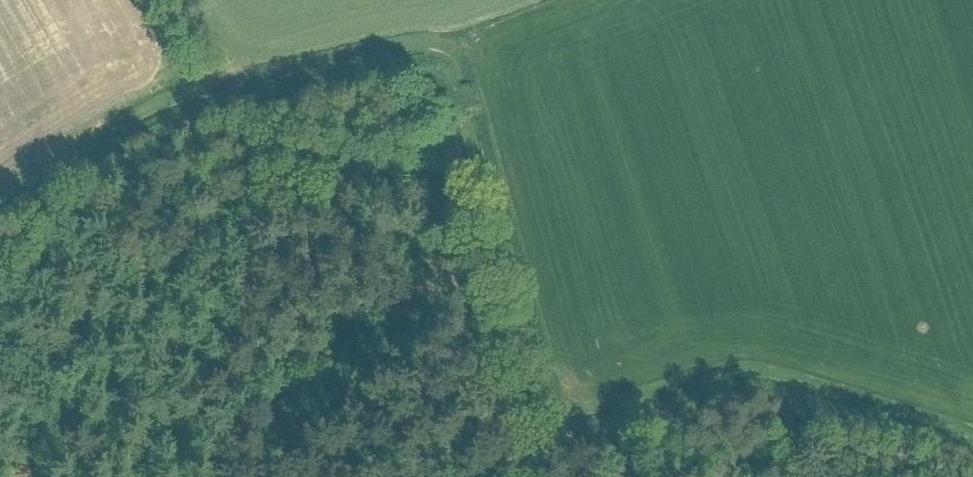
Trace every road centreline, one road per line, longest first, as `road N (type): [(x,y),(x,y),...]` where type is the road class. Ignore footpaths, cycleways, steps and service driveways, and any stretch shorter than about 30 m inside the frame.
road 1 (track): [(0,227),(180,126),(428,78),(444,95),(533,406),(555,434),(595,439),(759,399),(945,450),(972,474)]
road 2 (track): [(0,390),(231,216),(434,110),(482,96)]

